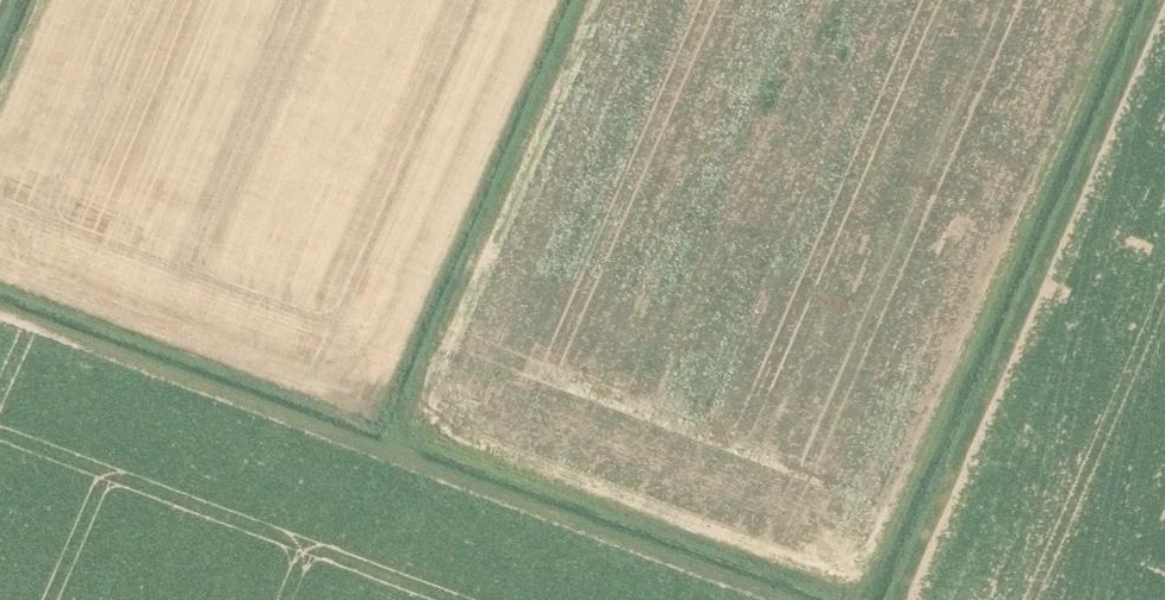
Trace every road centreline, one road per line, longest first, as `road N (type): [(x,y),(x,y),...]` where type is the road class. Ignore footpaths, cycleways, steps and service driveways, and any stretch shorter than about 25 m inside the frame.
road 1 (track): [(0,313),(768,599)]
road 2 (track): [(1157,0),(895,599)]
road 3 (track): [(388,458),(586,0)]

